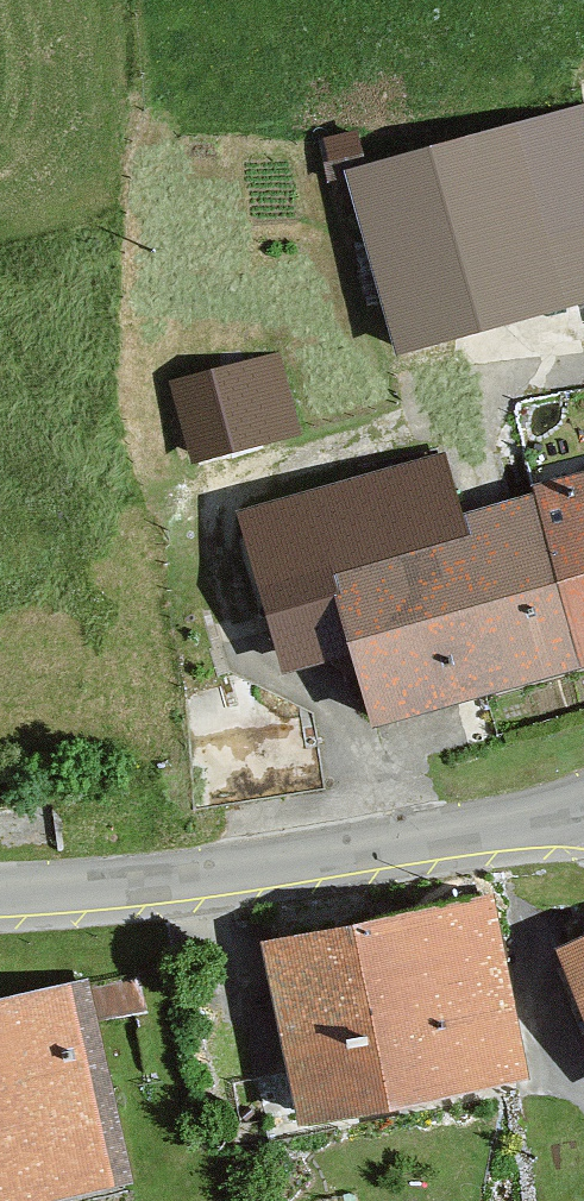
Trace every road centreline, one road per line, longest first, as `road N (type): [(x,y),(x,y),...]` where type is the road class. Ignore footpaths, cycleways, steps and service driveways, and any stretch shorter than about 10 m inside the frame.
road 1 (tertiary): [(0,896),(171,880),(583,813)]

